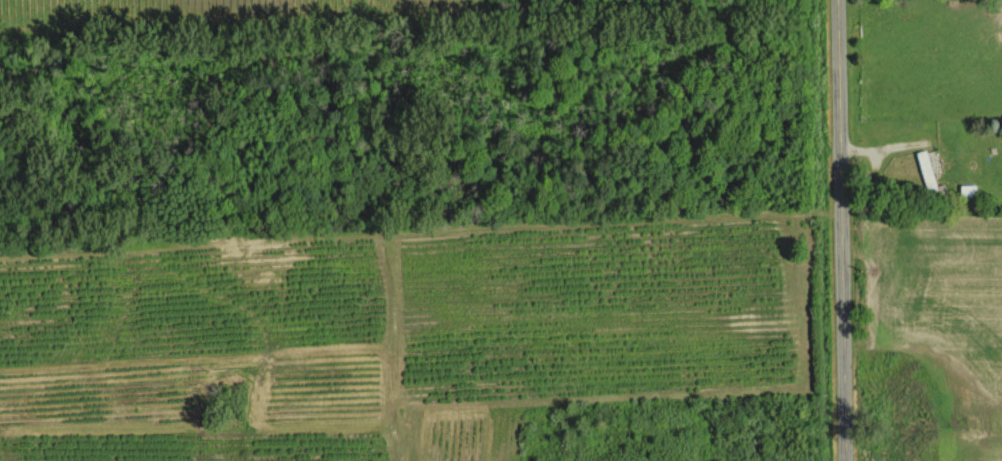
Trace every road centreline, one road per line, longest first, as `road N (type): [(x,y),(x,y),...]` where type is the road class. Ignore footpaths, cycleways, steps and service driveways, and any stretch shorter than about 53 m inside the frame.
road 1 (residential): [(843,460),(835,0)]

